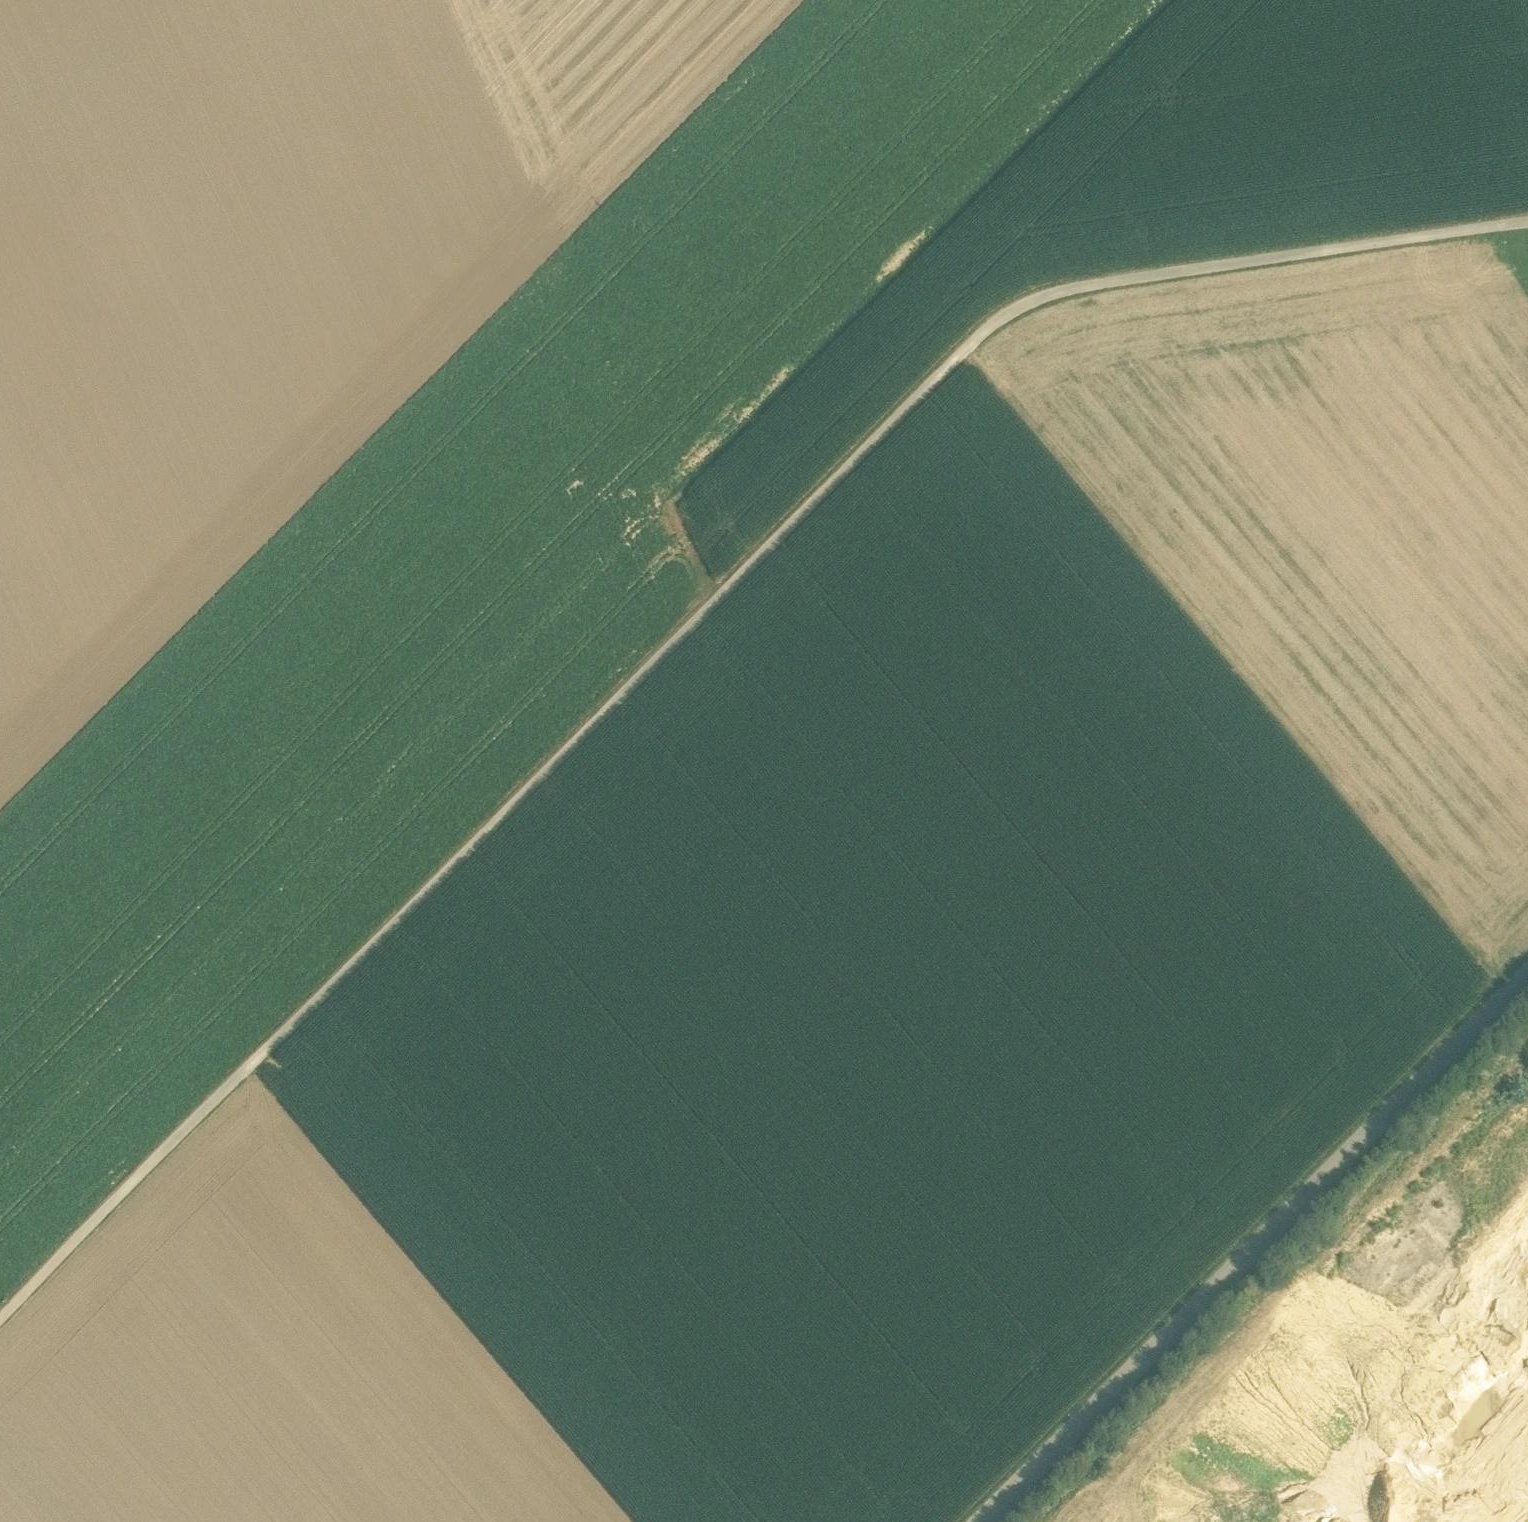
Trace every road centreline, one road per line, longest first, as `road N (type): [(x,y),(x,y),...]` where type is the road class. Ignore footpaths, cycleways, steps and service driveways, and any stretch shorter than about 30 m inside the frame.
road 1 (track): [(1527,220),(1016,303),(0,1315)]
road 2 (tertiary): [(1527,977),(987,1521)]

